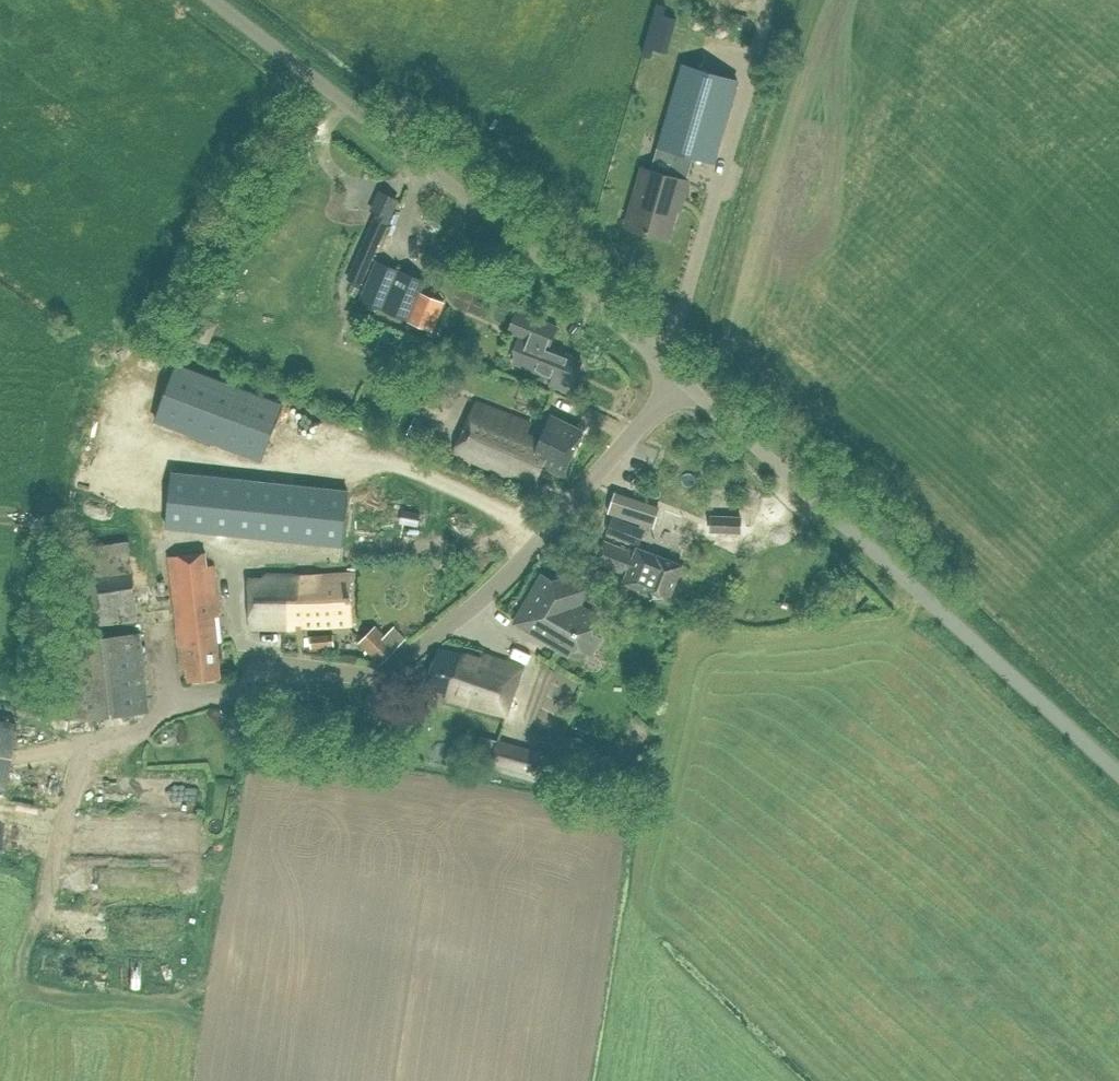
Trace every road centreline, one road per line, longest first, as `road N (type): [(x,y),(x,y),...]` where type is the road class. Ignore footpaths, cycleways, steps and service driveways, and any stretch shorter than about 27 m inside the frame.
road 1 (unclassified): [(683,379),(213,0)]
road 2 (unclassified): [(1118,773),(683,379)]
road 3 (unclassified): [(252,661),(355,675),(405,661),(491,588),(683,379)]

